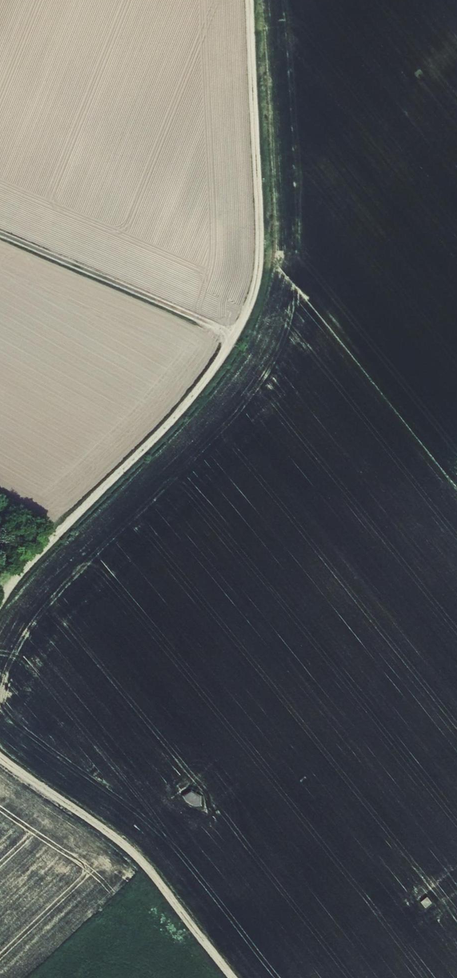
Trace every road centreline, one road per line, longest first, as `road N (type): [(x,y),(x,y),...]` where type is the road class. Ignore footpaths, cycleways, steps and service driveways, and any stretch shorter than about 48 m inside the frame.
road 1 (track): [(252,0),(261,239),(251,300),(211,374),(175,418),(0,599)]
road 2 (track): [(0,758),(128,852),(232,977)]
road 3 (track): [(233,337),(0,233)]

